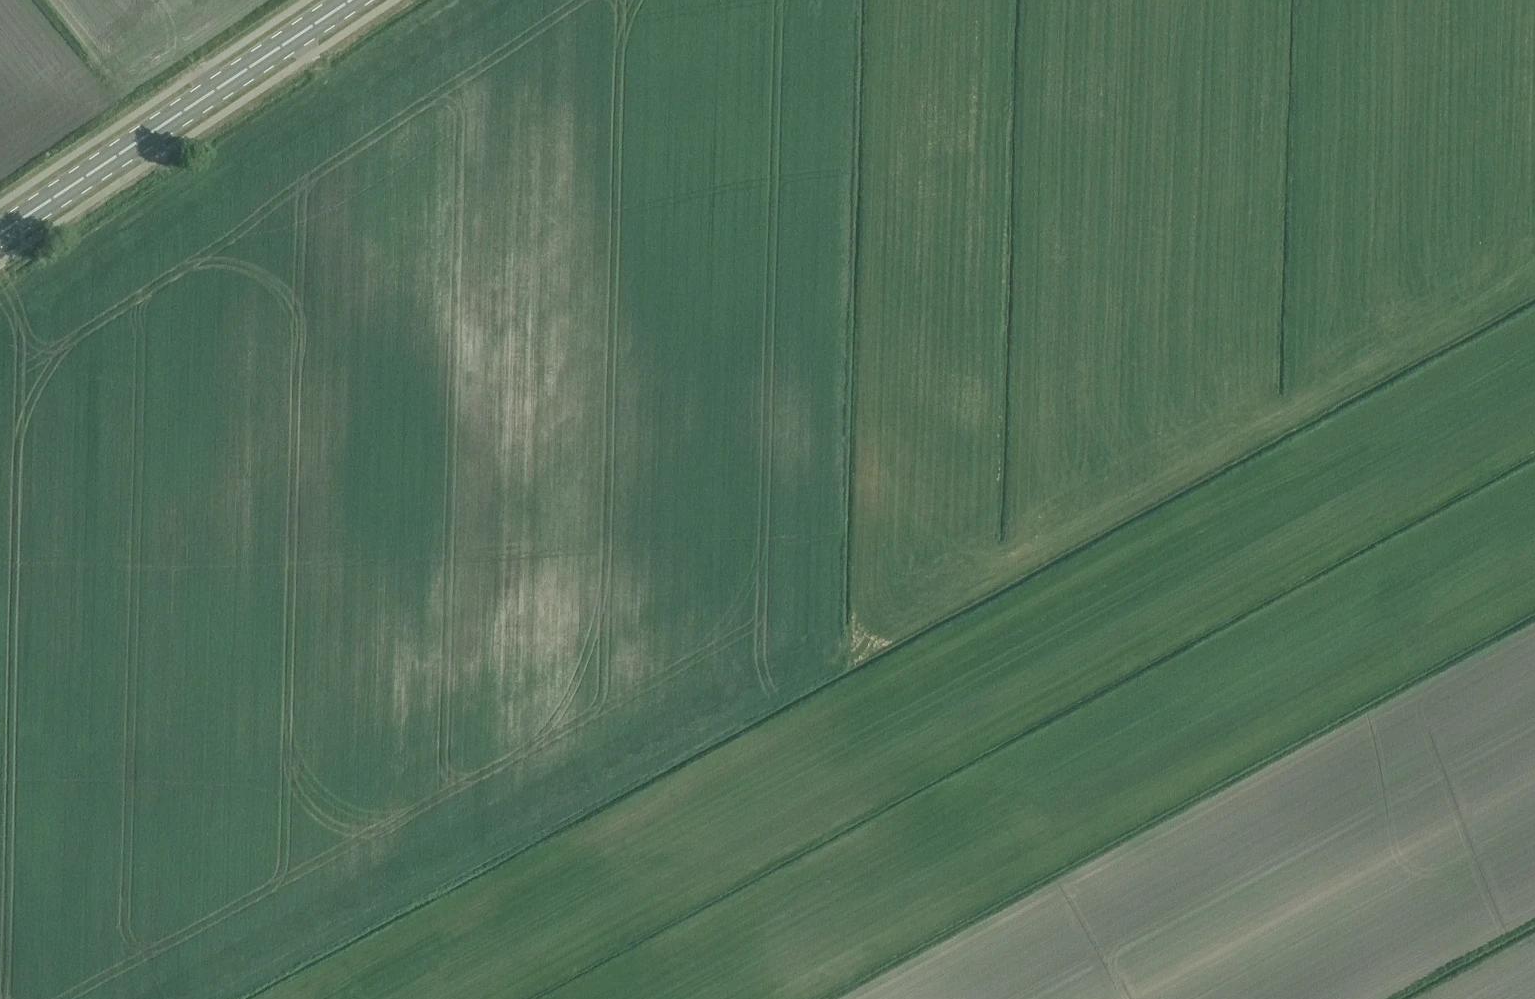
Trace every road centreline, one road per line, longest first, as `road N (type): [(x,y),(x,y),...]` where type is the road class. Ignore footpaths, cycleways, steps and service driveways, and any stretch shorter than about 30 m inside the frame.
road 1 (primary): [(0,233),(350,0)]

